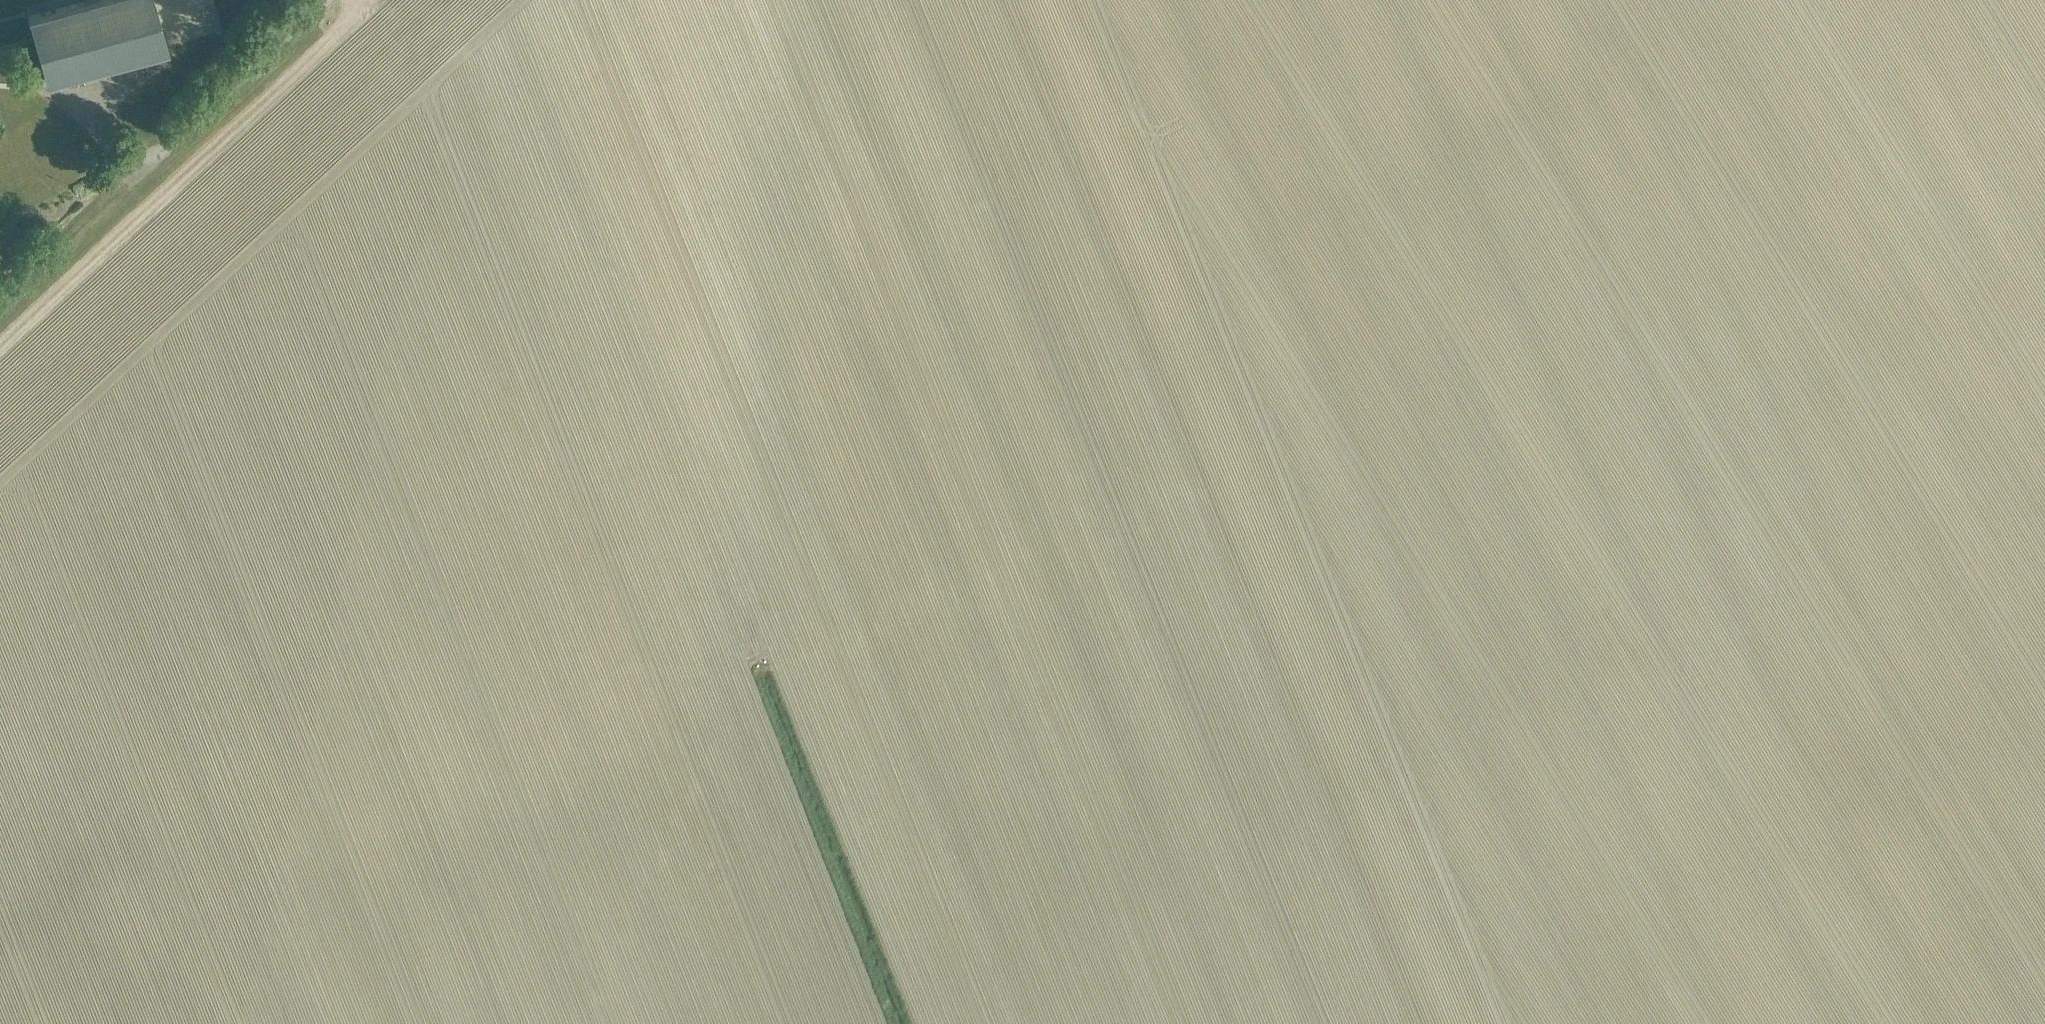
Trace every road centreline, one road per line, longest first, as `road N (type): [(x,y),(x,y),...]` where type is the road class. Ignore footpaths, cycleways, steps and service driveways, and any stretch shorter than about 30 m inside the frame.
road 1 (unclassified): [(139,171),(323,0)]

